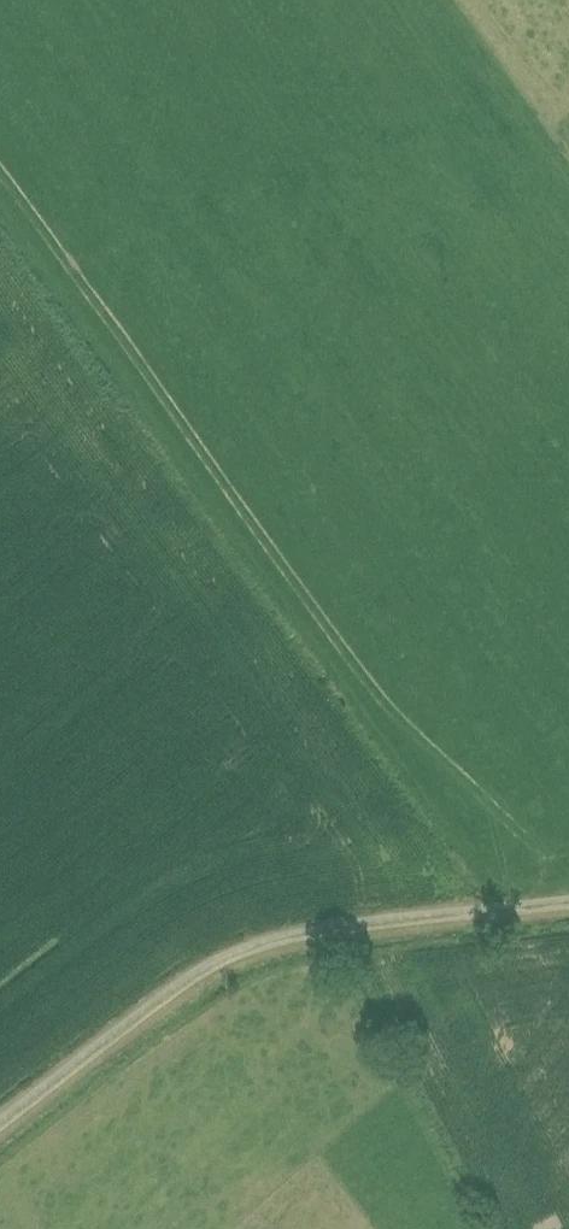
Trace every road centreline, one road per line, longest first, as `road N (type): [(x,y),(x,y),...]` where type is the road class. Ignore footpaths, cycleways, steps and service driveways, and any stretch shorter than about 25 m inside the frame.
road 1 (unclassified): [(568,900),(323,928),(265,942),(183,982),(0,1123)]

